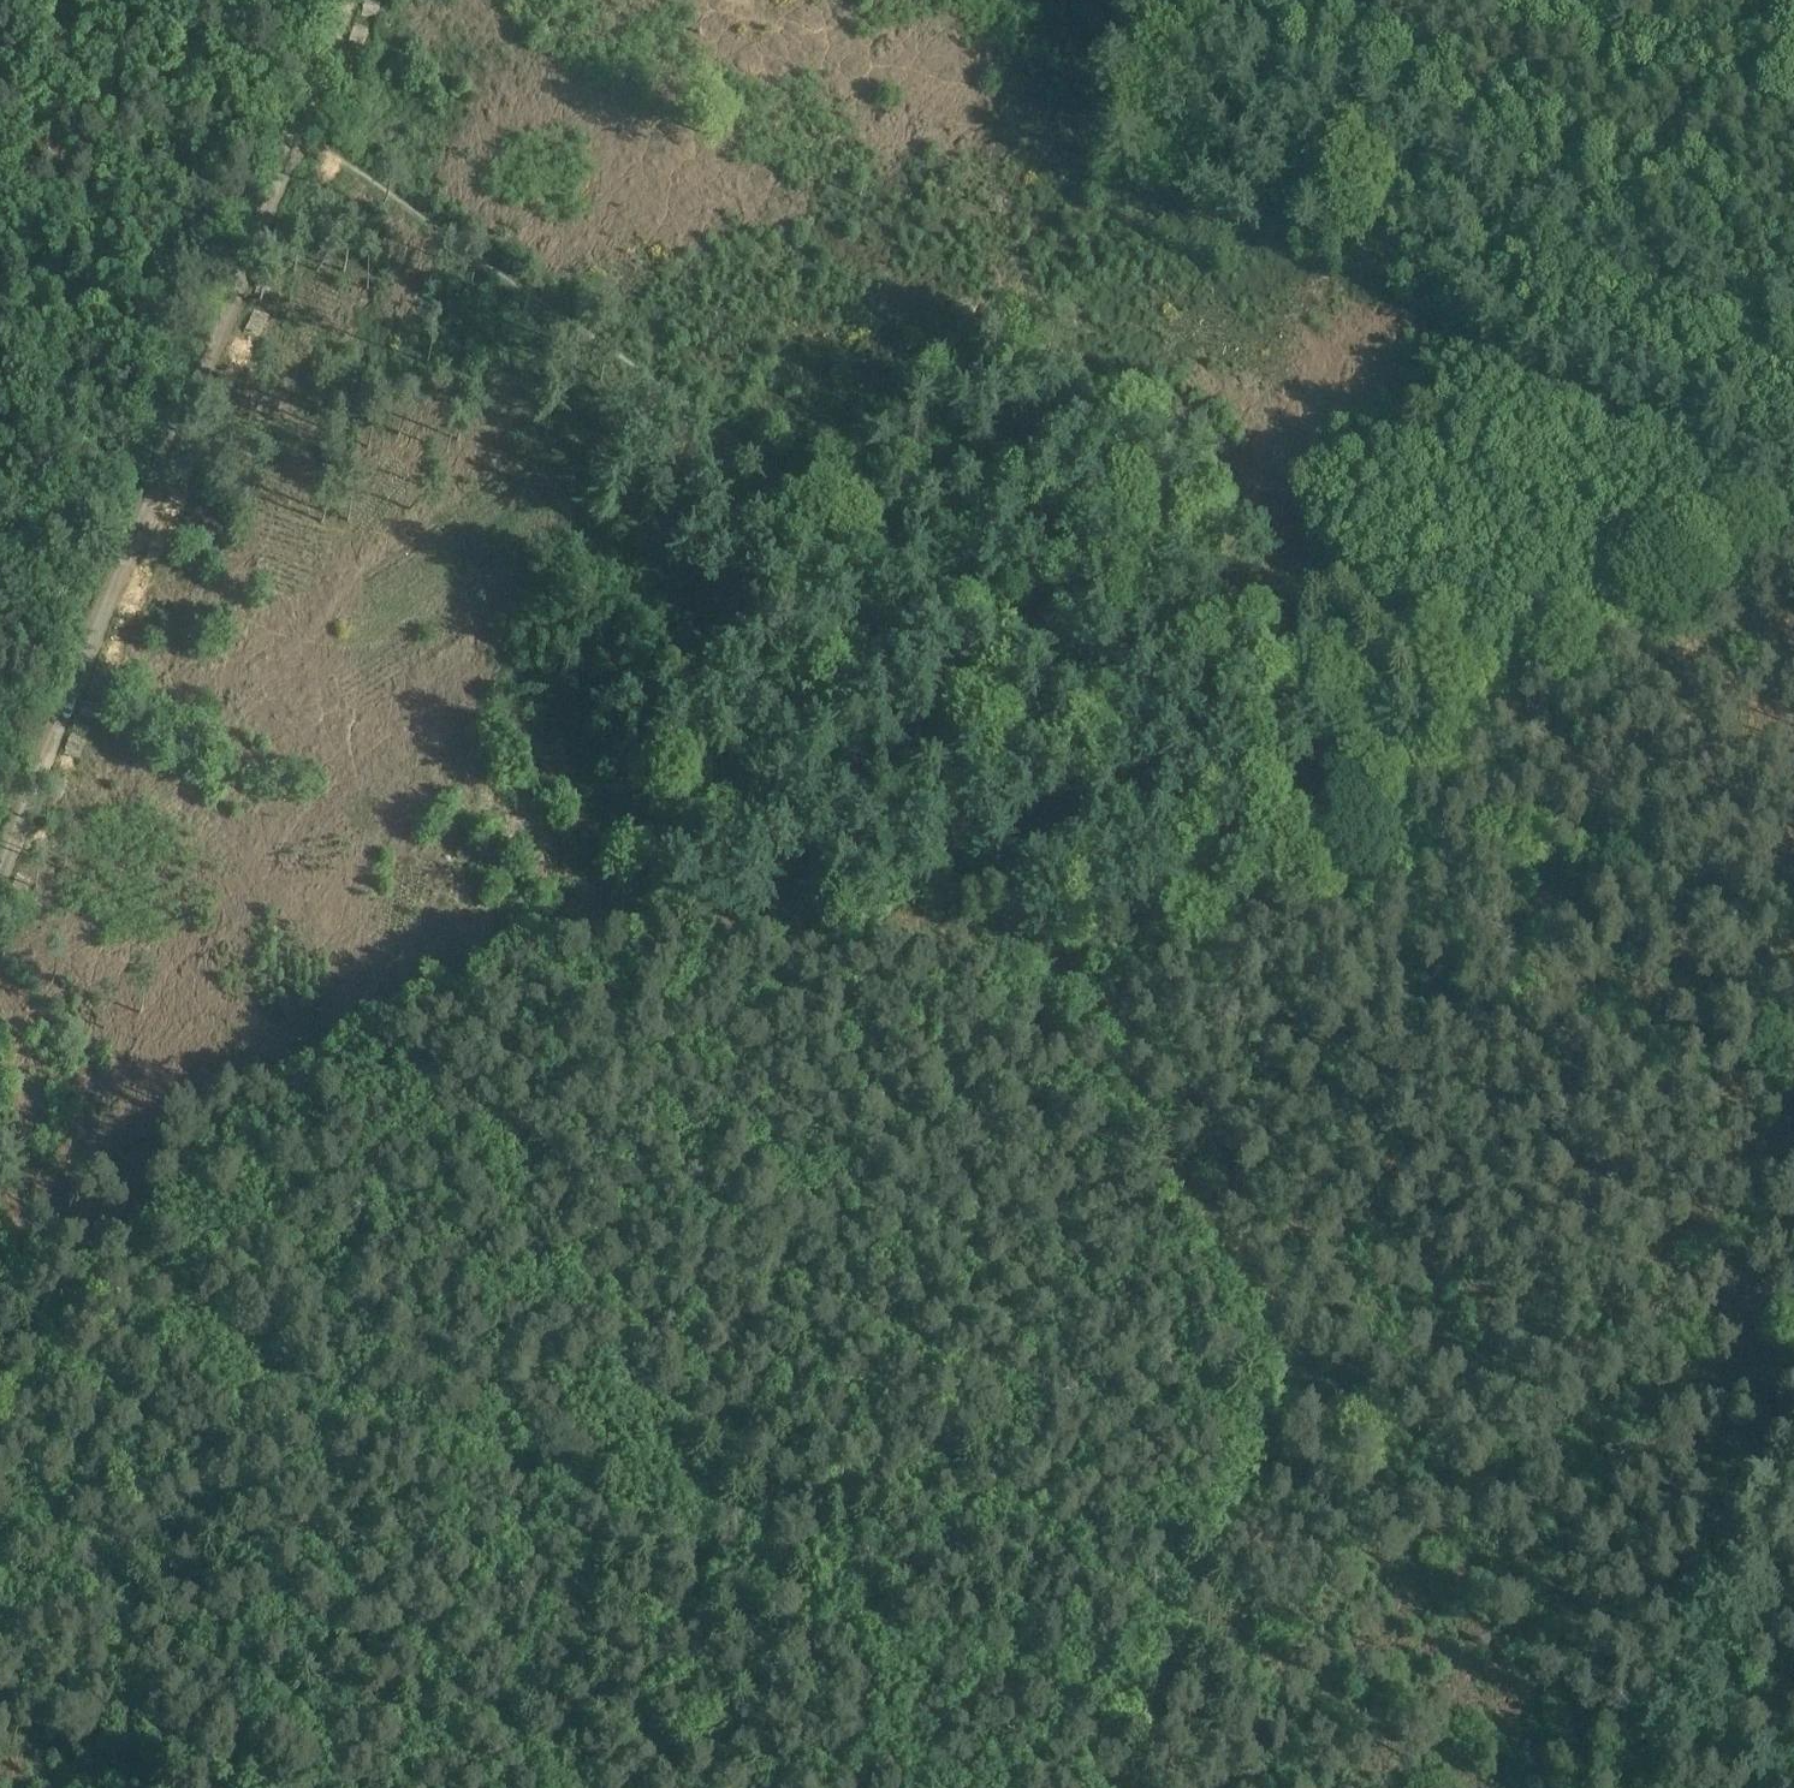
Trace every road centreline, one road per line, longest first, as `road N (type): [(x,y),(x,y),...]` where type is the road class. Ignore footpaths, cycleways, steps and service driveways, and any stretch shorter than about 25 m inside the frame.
road 1 (track): [(358,0),(0,885)]
road 2 (track): [(1624,1787),(1793,1406)]

